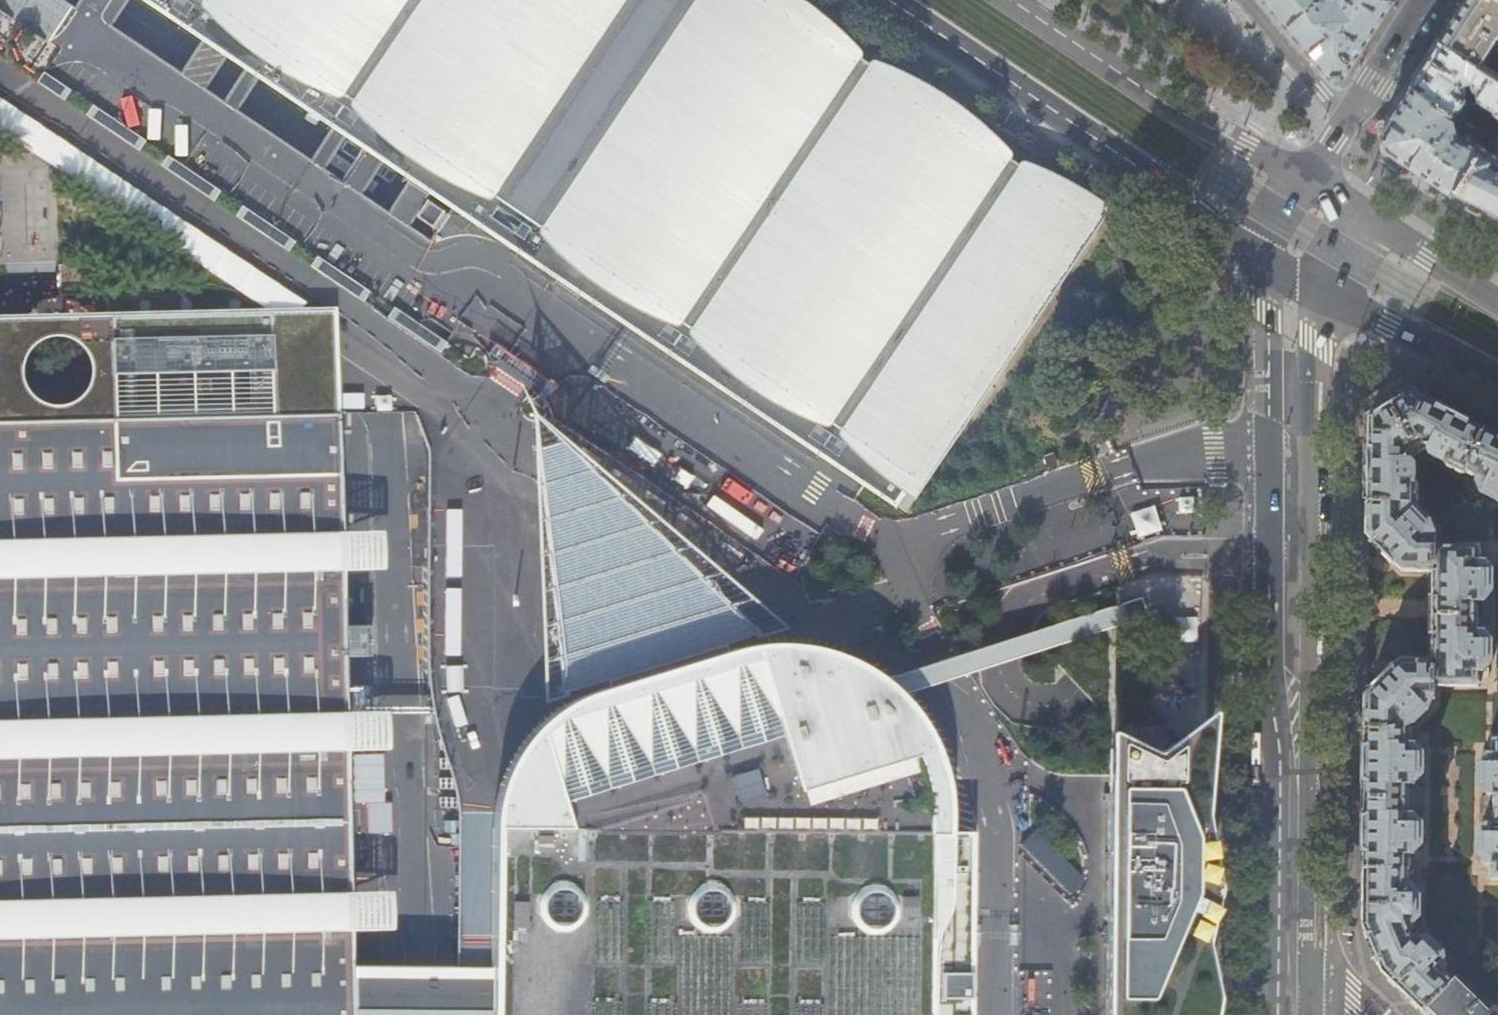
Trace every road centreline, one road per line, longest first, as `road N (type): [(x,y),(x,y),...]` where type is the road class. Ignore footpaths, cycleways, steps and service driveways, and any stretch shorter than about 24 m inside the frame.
road 1 (tertiary): [(1297,985),(1285,458)]
road 2 (primary): [(881,0),(1262,253)]
road 3 (tertiary): [(1262,253),(1285,458)]
road 4 (primary): [(1309,179),(1131,81)]
road 5 (primary): [(1329,292),(1497,380)]
road 6 (tertiary): [(1285,458),(1329,292)]
road 7 (residential): [(1243,0),(1345,119)]
road 8 (primary): [(1497,305),(1367,218)]
road 9 (primary): [(1131,81),(1010,0)]
road 10 (residential): [(1425,0),(1345,119)]

